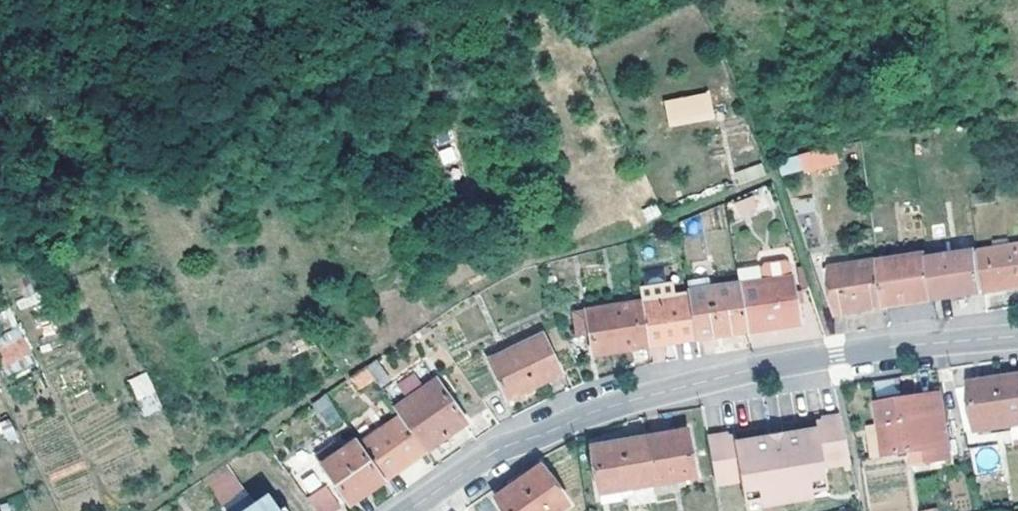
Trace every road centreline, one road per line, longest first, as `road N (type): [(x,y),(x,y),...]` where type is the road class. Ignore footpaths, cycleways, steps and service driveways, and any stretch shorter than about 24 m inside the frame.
road 1 (residential): [(433,510),(529,443),(602,405),(1017,336)]

